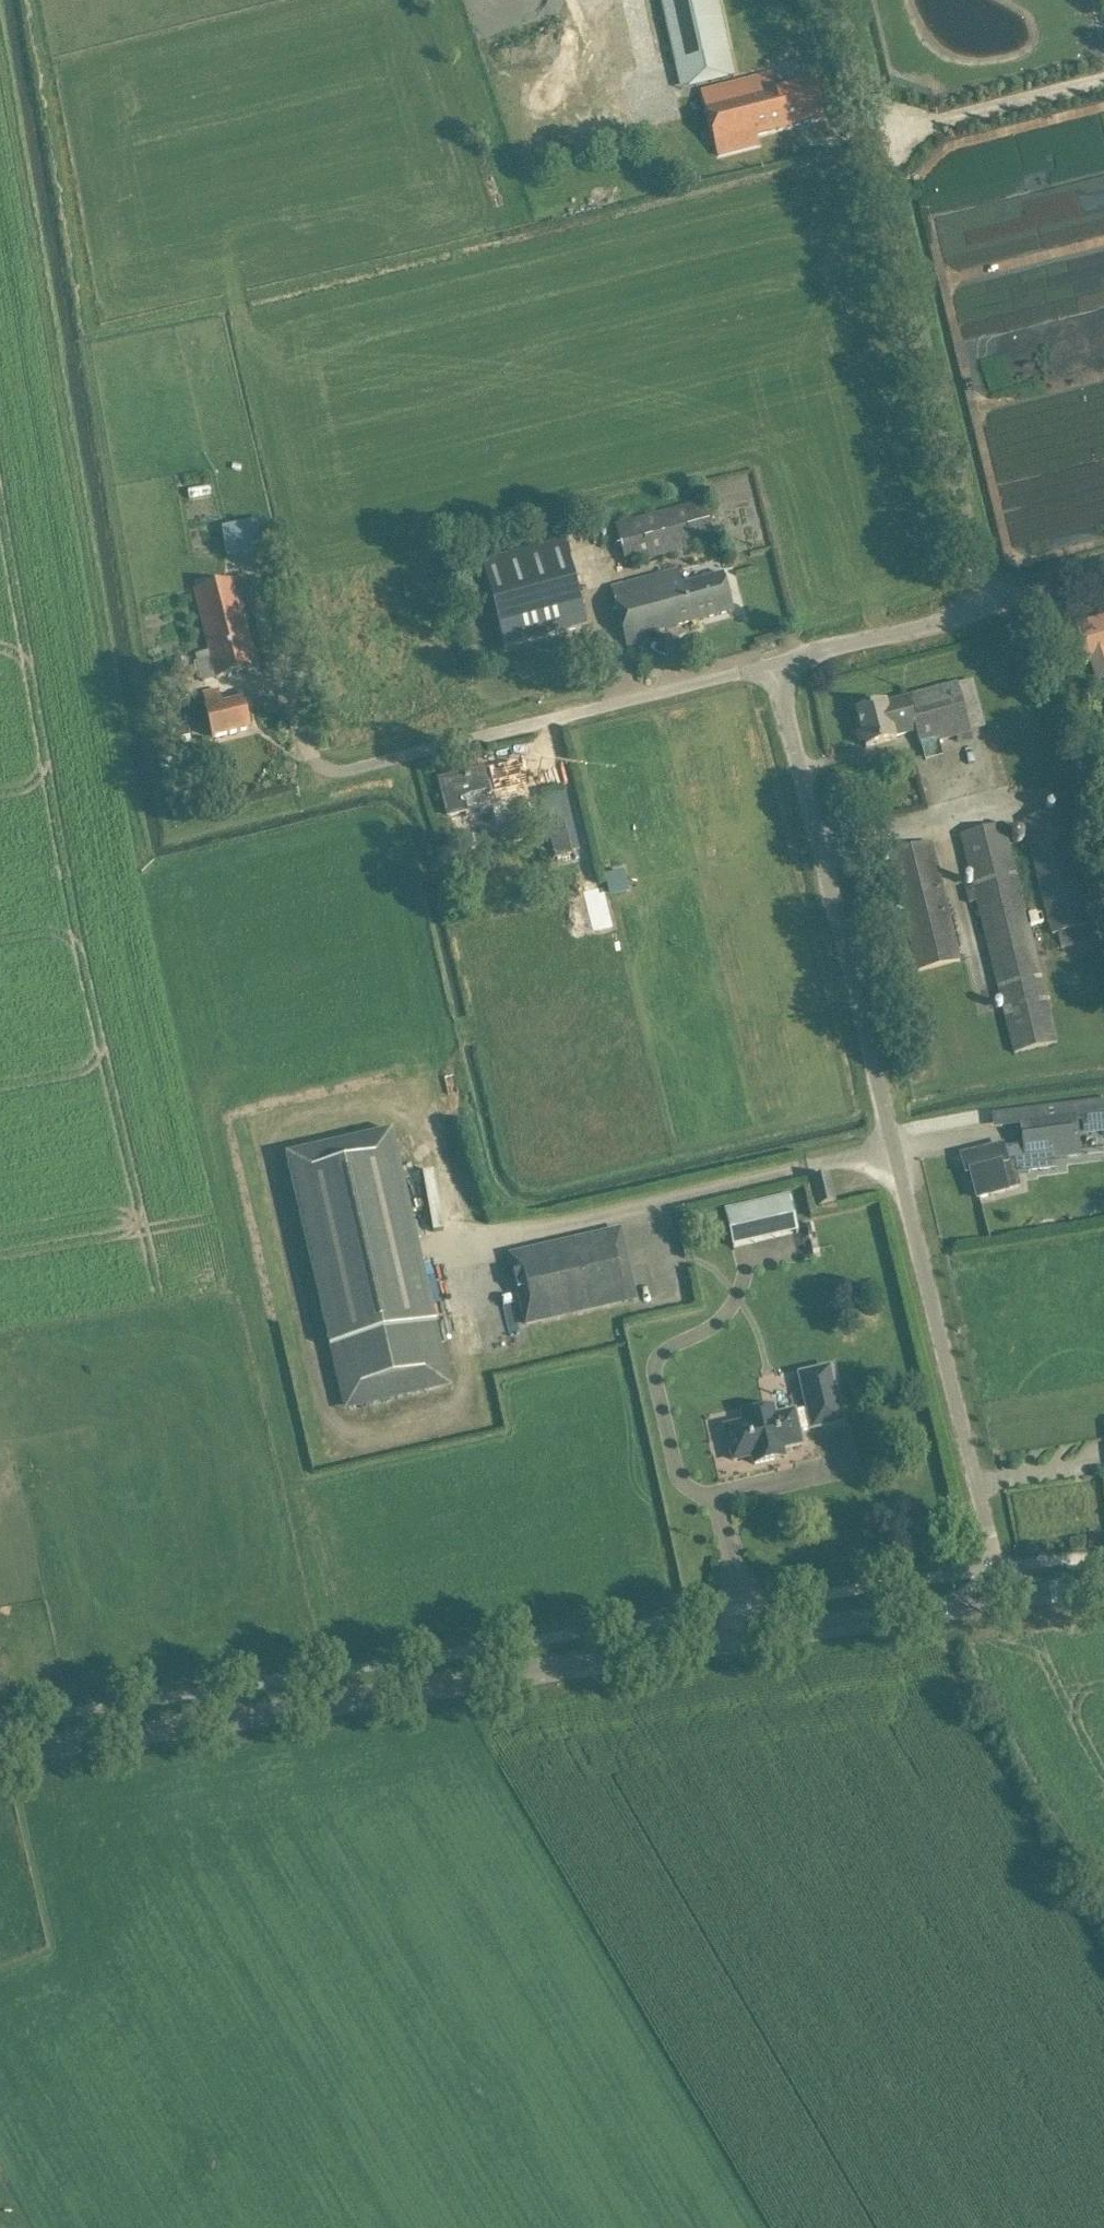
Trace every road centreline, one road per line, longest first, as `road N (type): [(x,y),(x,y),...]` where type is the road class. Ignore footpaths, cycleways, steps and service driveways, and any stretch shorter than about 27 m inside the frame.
road 1 (tertiary): [(0,1757),(997,1600)]
road 2 (unclassified): [(997,1600),(777,668)]
road 3 (unclassified): [(988,612),(840,0)]
road 4 (unclassified): [(344,784),(777,668)]
road 5 (unclassified): [(777,668),(988,612)]
road 6 (unclassified): [(988,612),(1103,580)]

